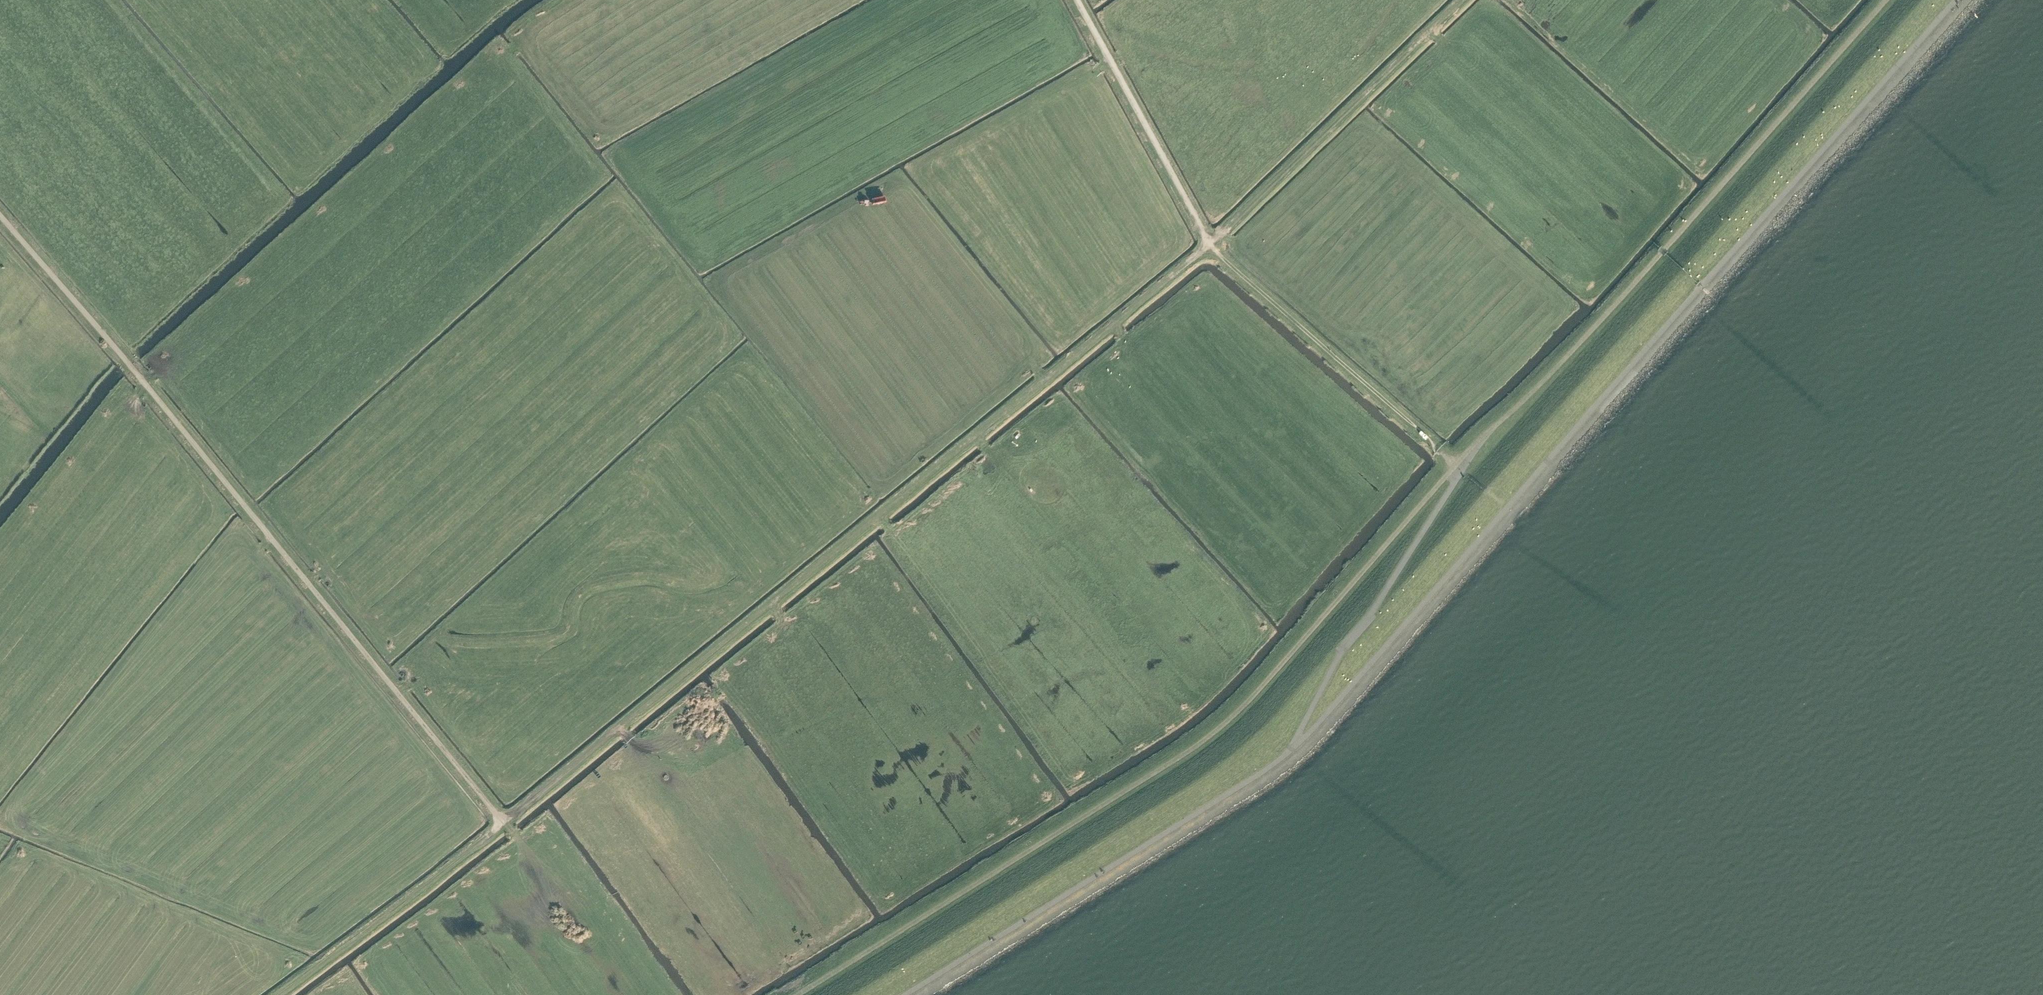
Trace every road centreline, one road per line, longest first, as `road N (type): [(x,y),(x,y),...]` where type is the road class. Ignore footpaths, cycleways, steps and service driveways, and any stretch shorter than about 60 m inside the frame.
road 1 (track): [(284,994),(1210,245)]
road 2 (unclassified): [(504,823),(0,216)]
road 3 (track): [(1210,245),(1463,0)]
road 4 (track): [(1210,245),(1456,465)]
road 5 (track): [(1077,0),(1210,245)]

